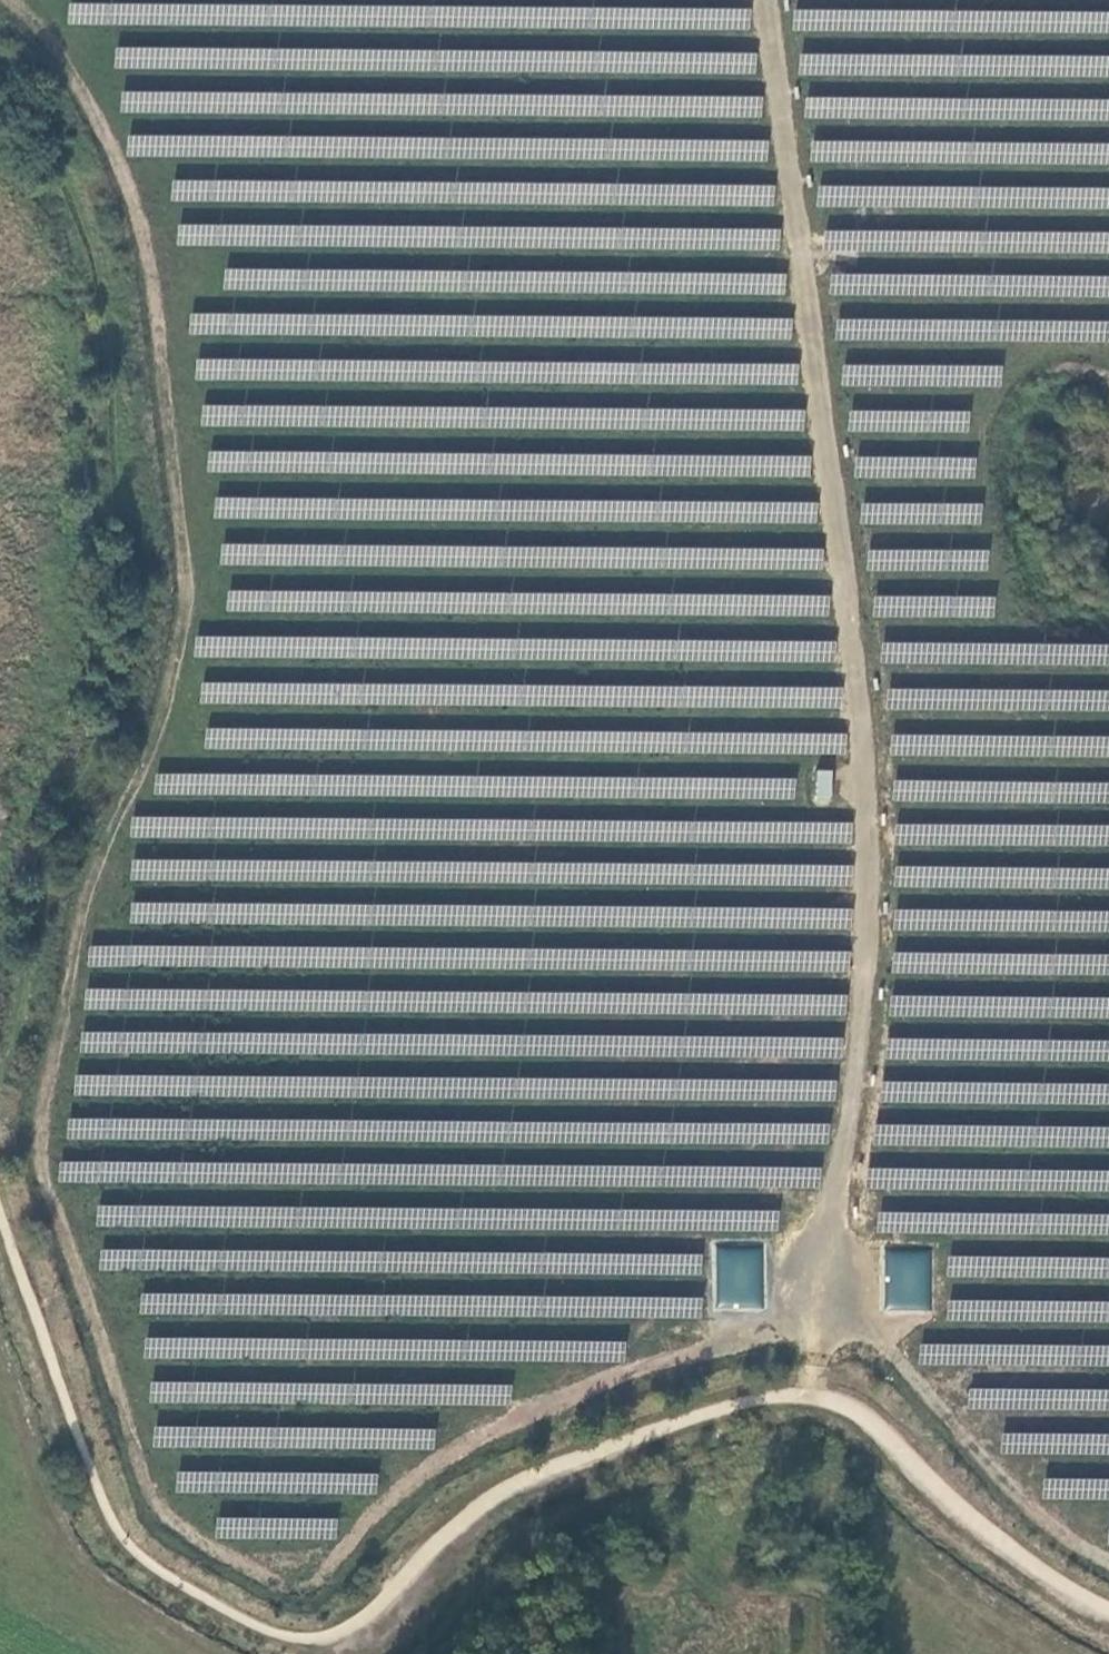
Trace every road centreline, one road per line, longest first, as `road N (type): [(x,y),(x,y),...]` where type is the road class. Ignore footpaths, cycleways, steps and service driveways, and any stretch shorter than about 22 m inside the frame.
road 1 (track): [(0,1051),(40,989),(55,837),(121,684),(139,438),(103,181),(0,54)]

